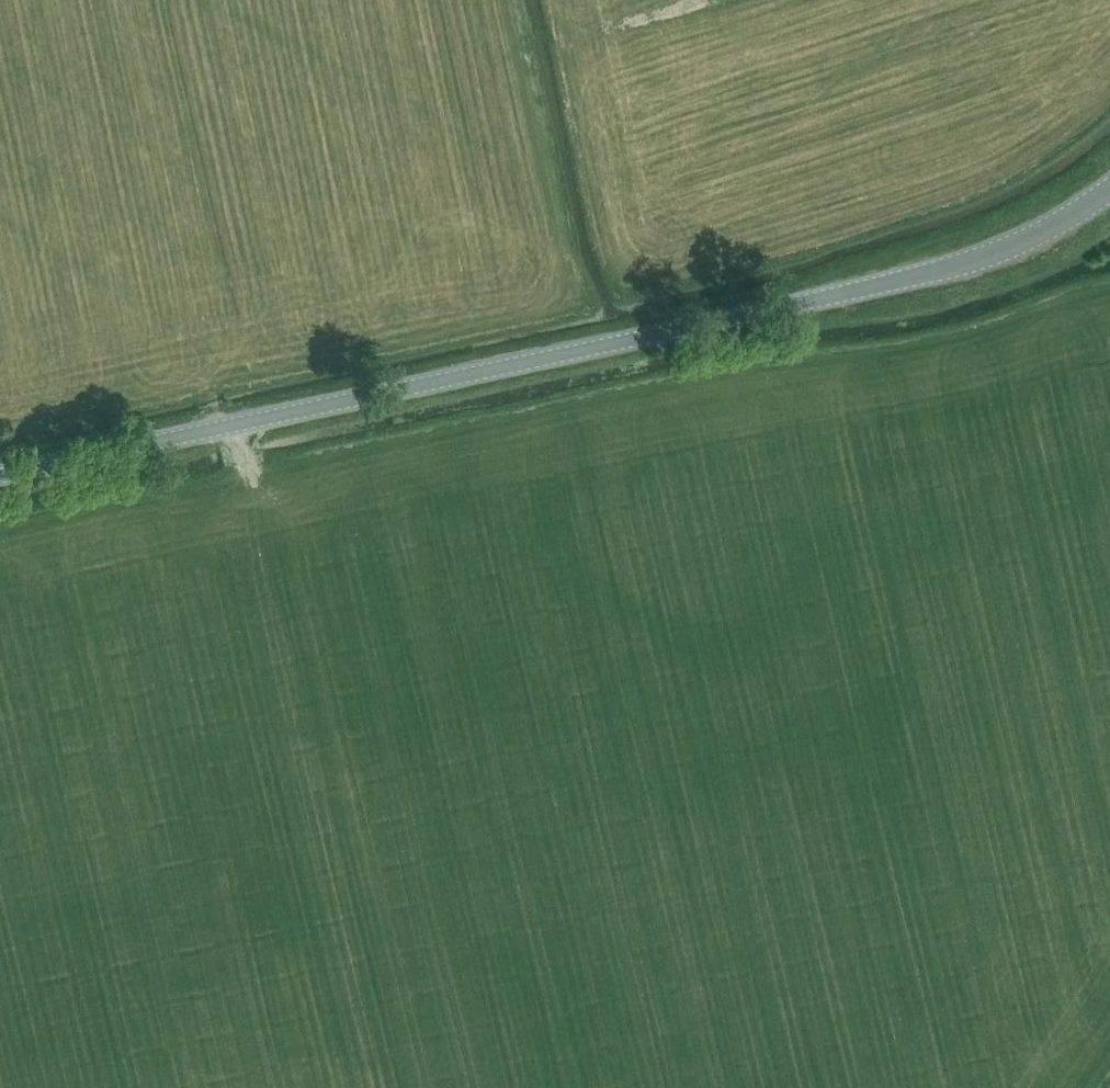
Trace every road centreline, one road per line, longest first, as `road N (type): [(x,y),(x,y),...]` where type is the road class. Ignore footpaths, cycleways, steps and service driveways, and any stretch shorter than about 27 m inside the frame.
road 1 (tertiary): [(0,474),(946,269),(1057,222),(1109,188)]

